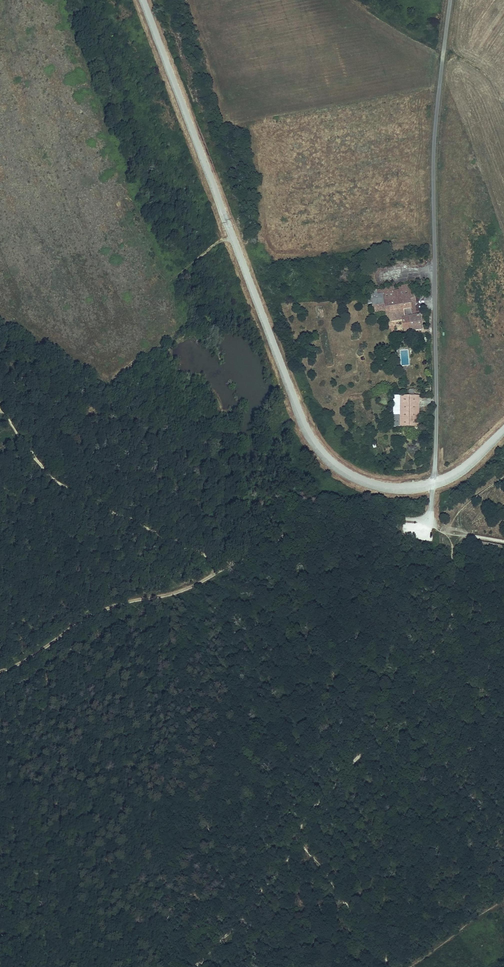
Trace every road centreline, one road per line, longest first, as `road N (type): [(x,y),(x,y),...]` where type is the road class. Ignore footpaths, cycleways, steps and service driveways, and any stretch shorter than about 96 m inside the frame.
road 1 (unclassified): [(434,484),(433,185),(449,0)]
road 2 (track): [(232,565),(177,592),(87,617),(0,671)]
road 3 (track): [(232,565),(296,525),(431,519)]

